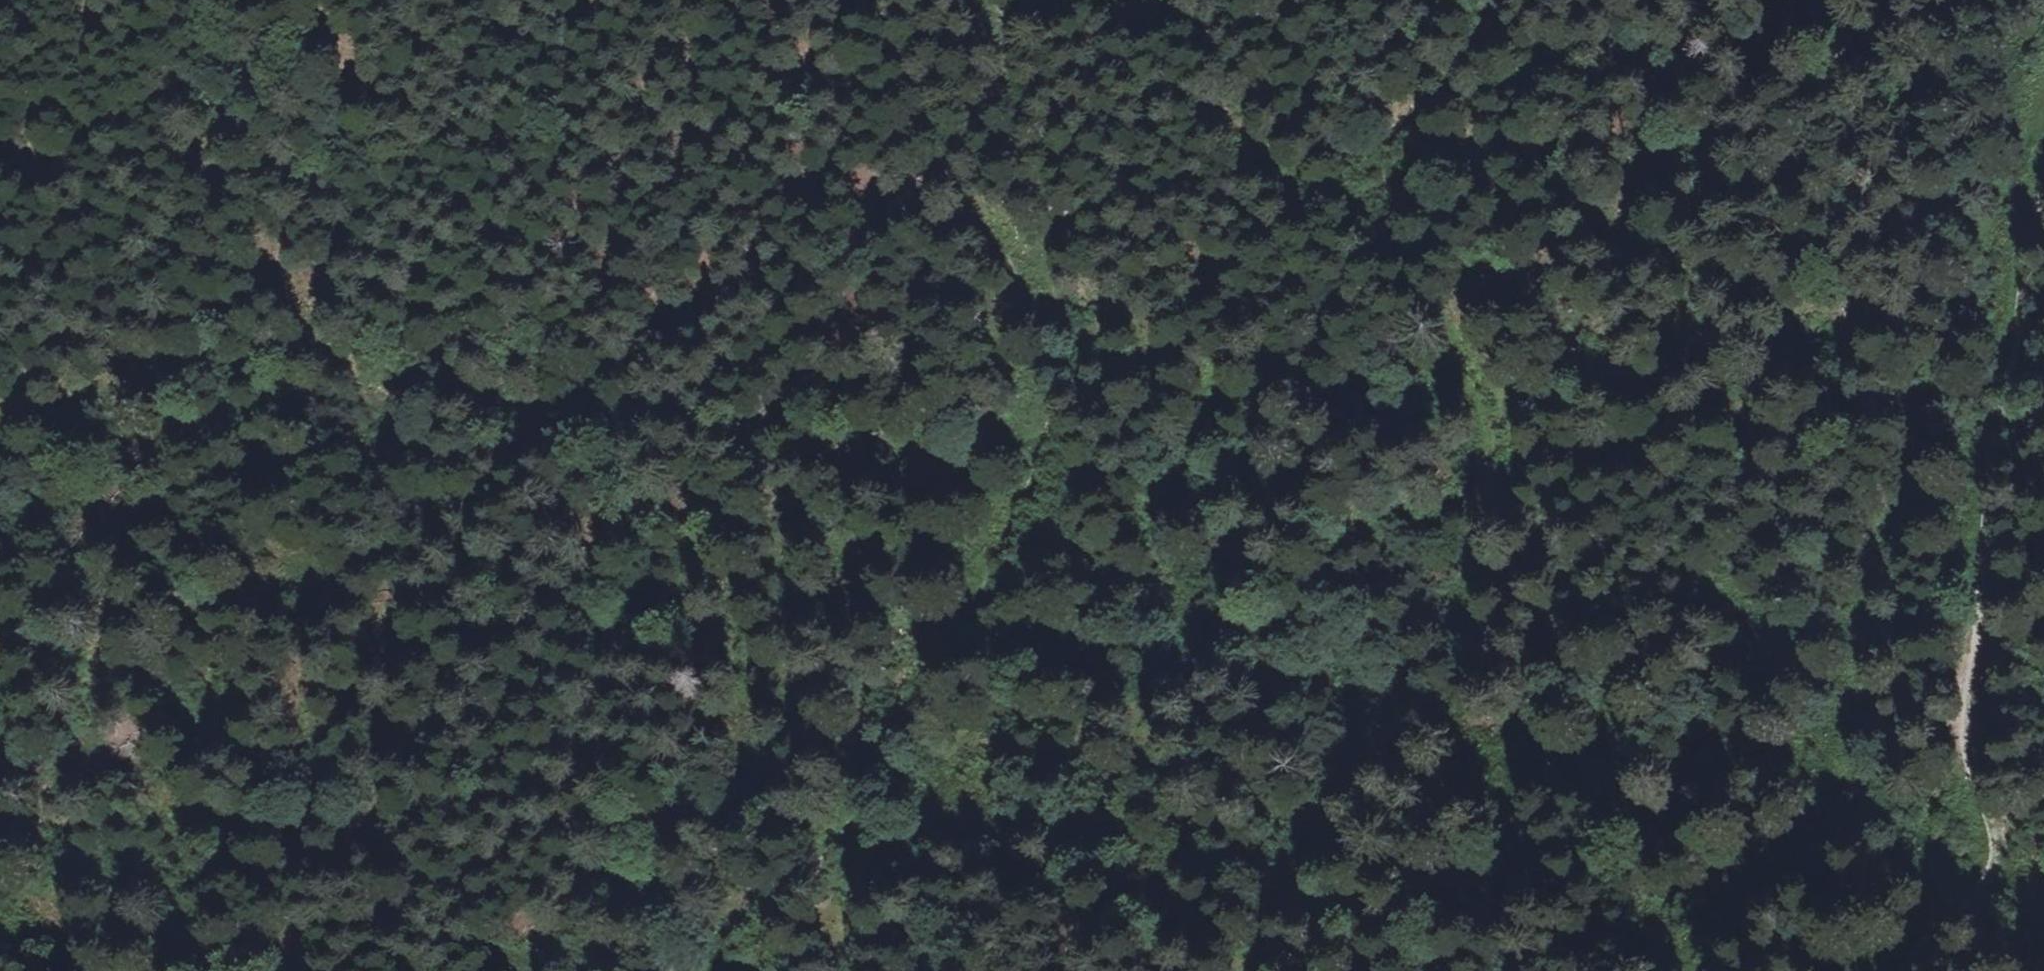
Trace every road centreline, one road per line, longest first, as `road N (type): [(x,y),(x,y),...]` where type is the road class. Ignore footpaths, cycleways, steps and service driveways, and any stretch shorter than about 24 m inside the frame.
road 1 (track): [(1917,970),(1976,845),(1979,537),(2043,176)]

